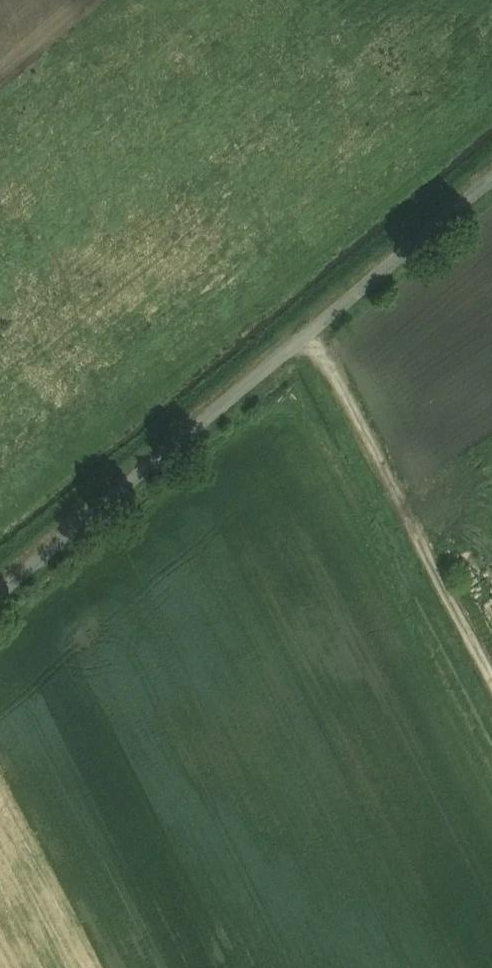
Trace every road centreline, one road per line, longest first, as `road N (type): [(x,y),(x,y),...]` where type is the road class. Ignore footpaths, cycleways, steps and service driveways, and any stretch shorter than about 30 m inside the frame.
road 1 (track): [(491,182),(0,590)]
road 2 (track): [(311,333),(491,700)]

